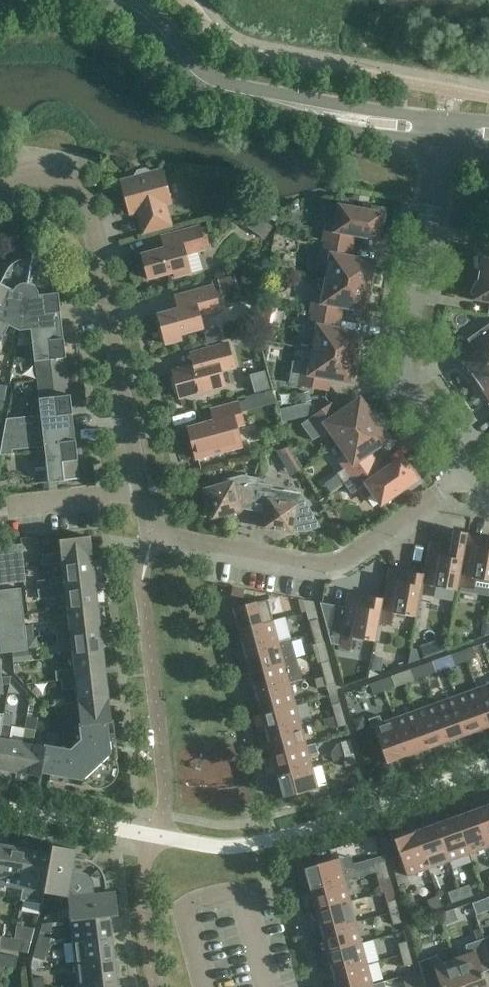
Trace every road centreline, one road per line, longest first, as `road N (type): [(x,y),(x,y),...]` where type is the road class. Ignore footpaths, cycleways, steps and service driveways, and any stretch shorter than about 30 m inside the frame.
road 1 (residential): [(0,194),(30,169),(71,176),(90,205),(159,535),(340,561),(463,478)]
road 2 (residential): [(452,129),(224,91),(148,19),(114,0)]
road 3 (residential): [(463,478),(408,401),(406,364),(452,129)]

